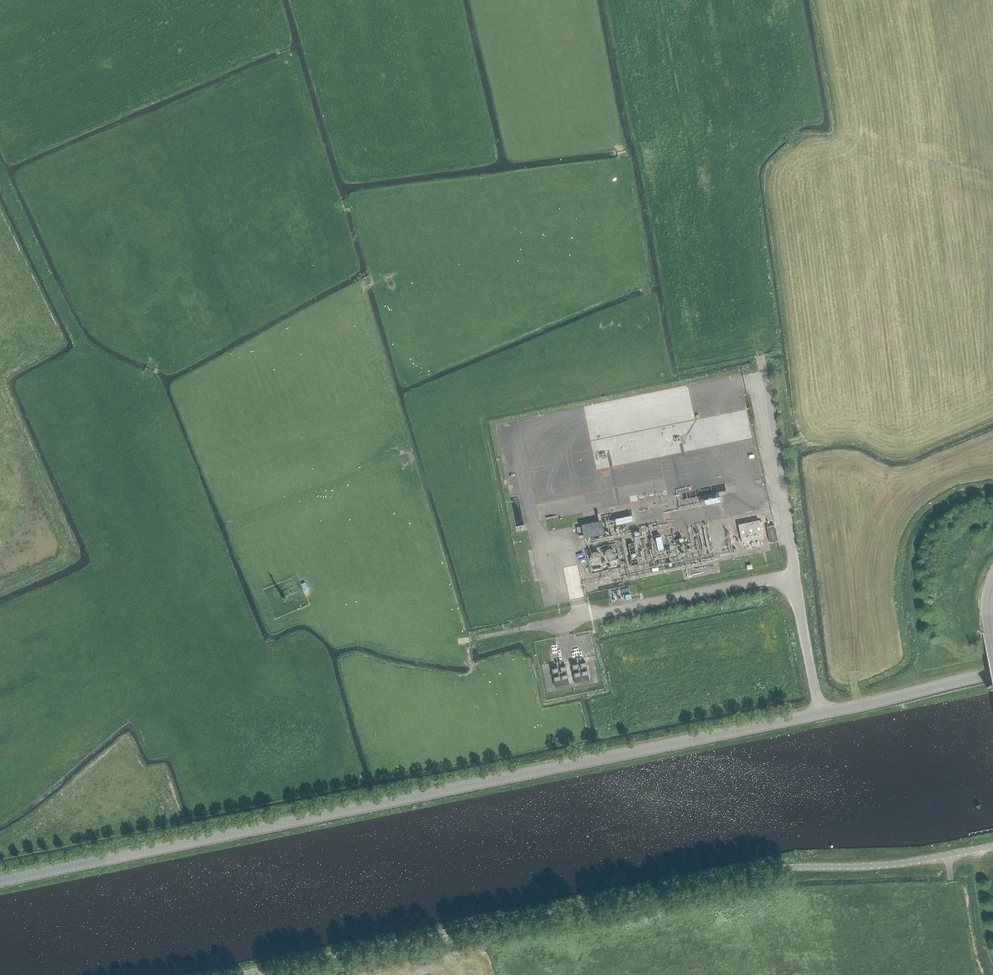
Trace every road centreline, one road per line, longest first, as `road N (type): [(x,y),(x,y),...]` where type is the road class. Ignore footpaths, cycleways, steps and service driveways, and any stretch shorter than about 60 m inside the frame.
road 1 (tertiary): [(0,878),(861,707),(992,674)]
road 2 (unclassified): [(235,974),(744,872),(902,863),(992,846)]

